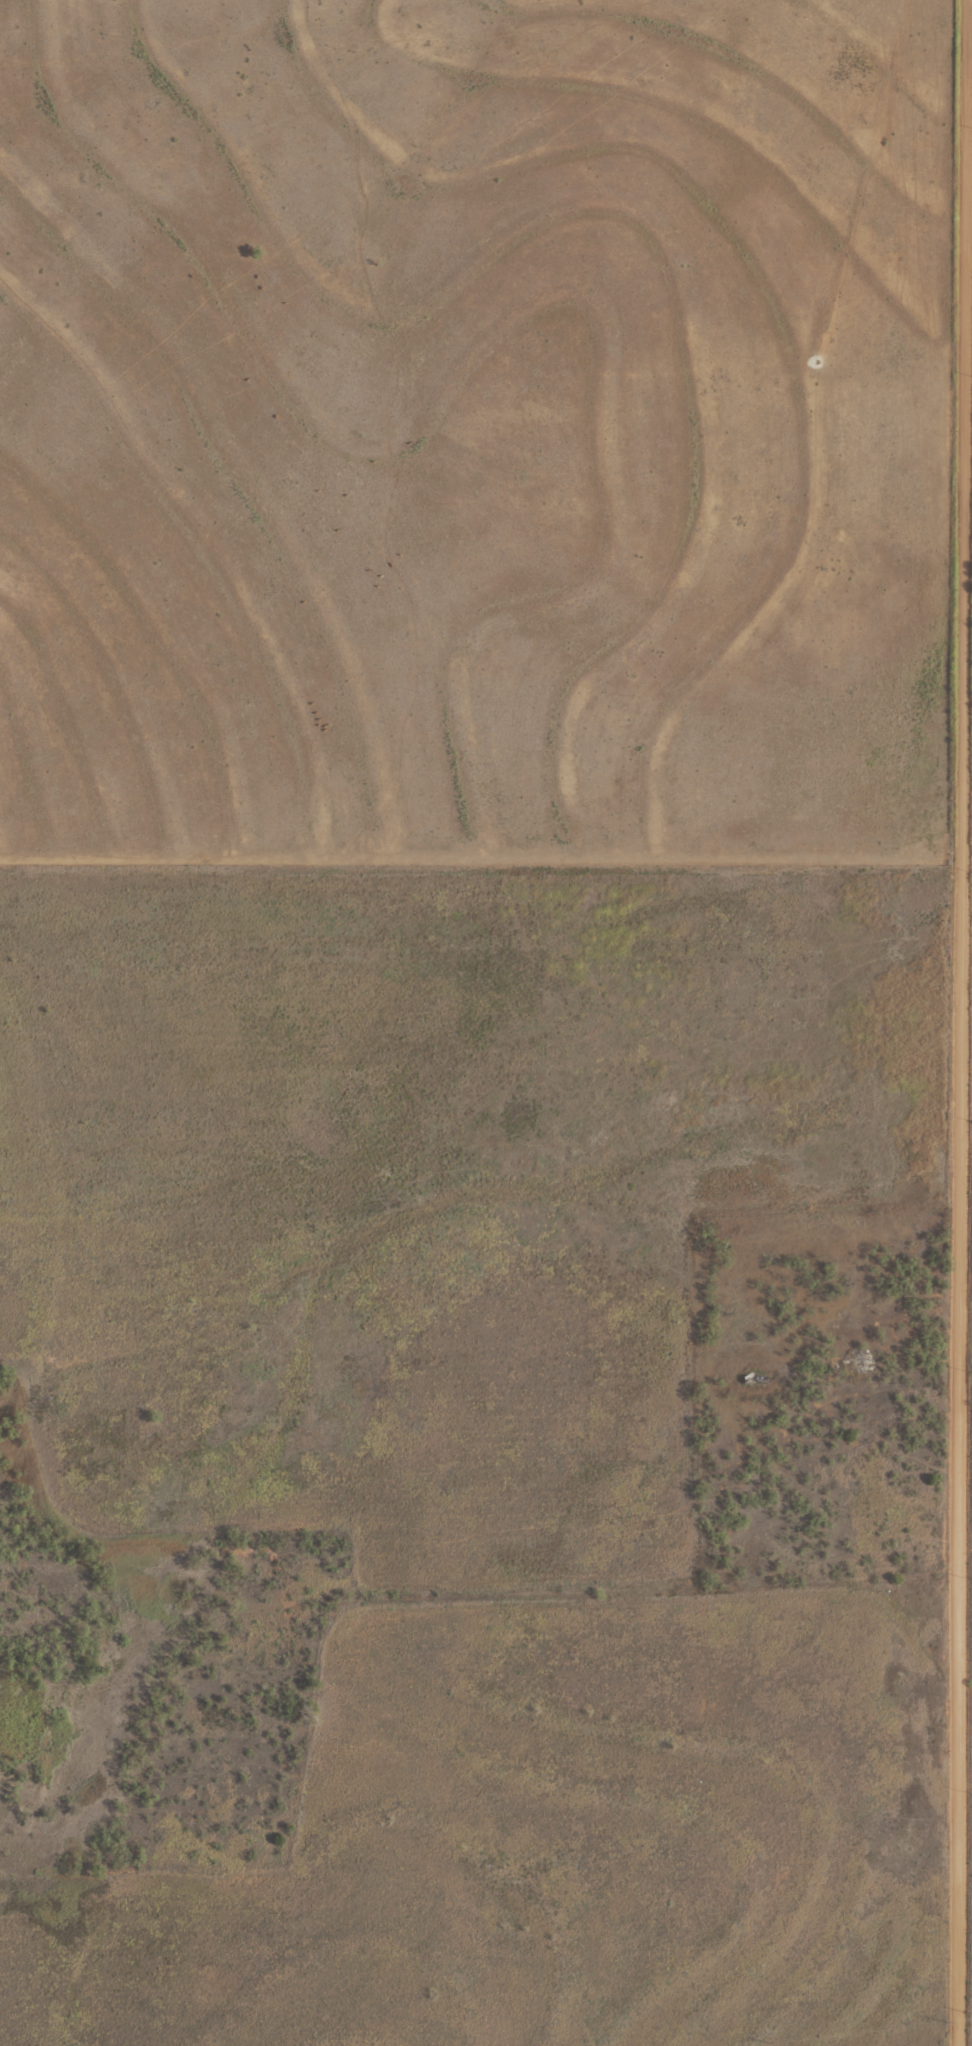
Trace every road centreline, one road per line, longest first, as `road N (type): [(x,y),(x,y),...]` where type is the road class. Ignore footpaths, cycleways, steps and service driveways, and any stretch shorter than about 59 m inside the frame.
road 1 (residential): [(961,2045),(970,0)]

